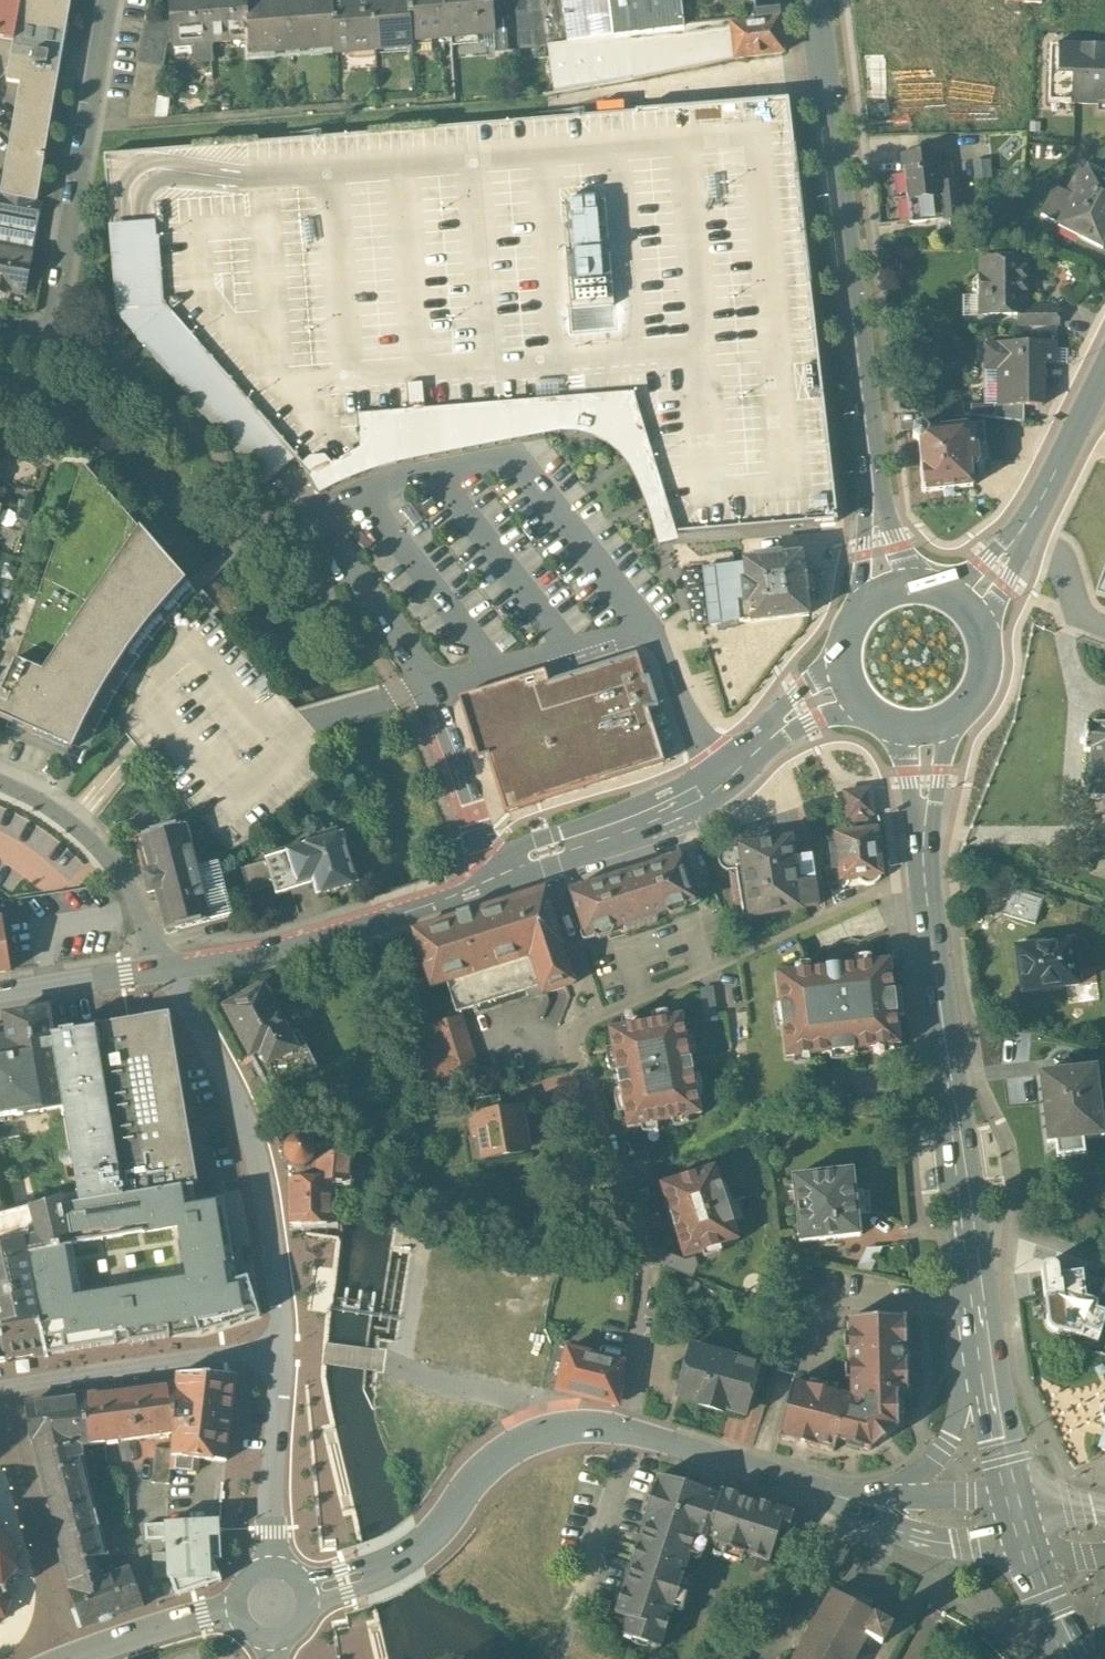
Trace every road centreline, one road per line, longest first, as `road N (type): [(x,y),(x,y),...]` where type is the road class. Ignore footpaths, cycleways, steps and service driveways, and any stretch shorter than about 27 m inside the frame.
road 1 (residential): [(171,972),(433,903),(701,796),(807,704),(849,686)]
road 2 (secondary): [(818,0),(878,551),(890,591)]
road 3 (residential): [(629,1431),(644,1243),(576,1054),(575,1032),(597,1015),(729,963)]
road 4 (secondary): [(921,729),(925,871),(970,1236)]
road 5 (track): [(89,140),(548,107)]
road 6 (residential): [(171,972),(248,1144),(276,1269),(282,1356)]
road 7 (residential): [(0,334),(46,341),(114,0)]
road 8 (residential): [(629,1431),(536,1435),(495,1459),(446,1529),(403,1565),(303,1594)]
road 9 (secondary): [(977,1283),(949,1440),(925,1471),(887,1492),(844,1500)]
road 10 (residential): [(282,1356),(0,1388)]
road 11 (residential): [(171,972),(106,859),(50,808),(0,787)]
road 12 (secondary): [(977,1283),(1020,1524)]
road 13 (residential): [(844,1500),(629,1431)]
road 14 (residential): [(273,1573),(282,1356)]
road 15 (residential): [(1019,542),(1104,360)]
road 16 (residential): [(63,1658),(242,1607)]
road 17 (residential): [(1020,1524),(947,1523),(844,1500)]
road 18 (residential): [(629,1431),(459,1384)]
road 19 (residential): [(0,998),(171,972)]
road 20 (secondary): [(921,729),(947,722),(978,691),(986,648),(967,608)]
road 21 (secondary): [(1020,1524),(1081,1658)]
road 22 (residential): [(970,1236),(1018,1232),(1104,1261)]
road 23 (residential): [(1019,542),(1059,559),(1071,614),(1104,626)]

